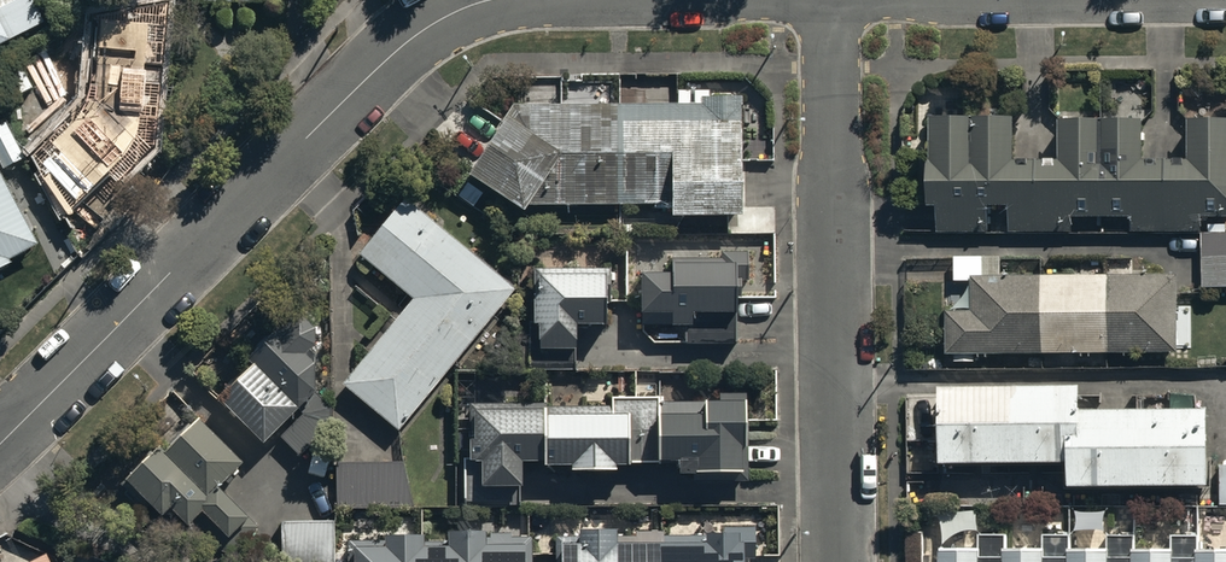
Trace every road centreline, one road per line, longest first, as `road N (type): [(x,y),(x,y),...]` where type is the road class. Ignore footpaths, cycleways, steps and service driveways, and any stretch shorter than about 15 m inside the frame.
road 1 (unclassified): [(0,444),(372,74),(446,18),(495,0)]
road 2 (unclassified): [(831,0),(839,561)]

